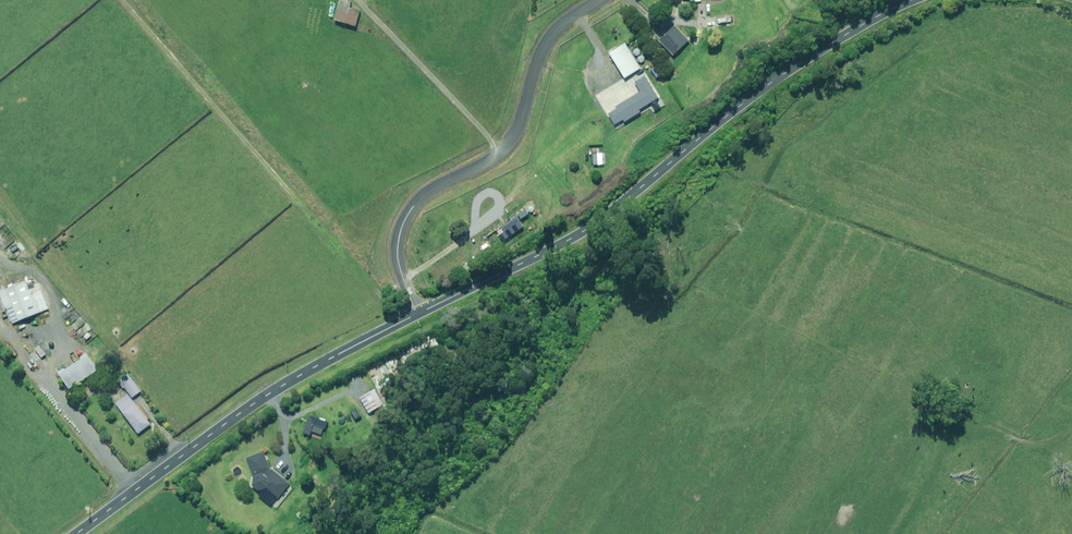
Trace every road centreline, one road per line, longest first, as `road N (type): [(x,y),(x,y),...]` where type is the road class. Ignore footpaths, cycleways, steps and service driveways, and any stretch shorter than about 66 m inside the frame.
road 1 (unclassified): [(418,314),(586,230),(772,82),(912,0)]
road 2 (unclassified): [(76,533),(254,403),(418,314)]
road 3 (residential): [(592,0),(542,40),(500,151),(421,192),(401,214),(397,260),(418,314)]

